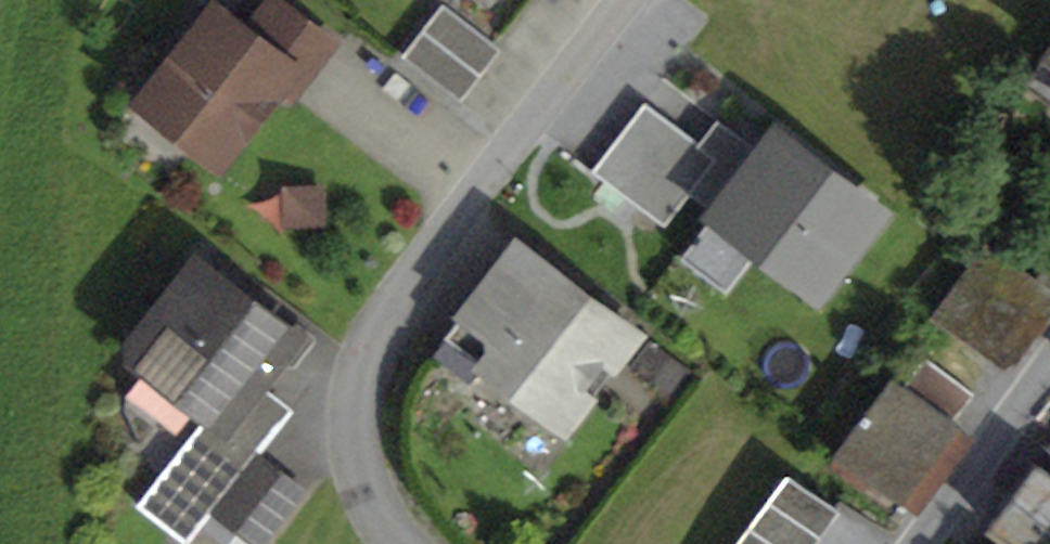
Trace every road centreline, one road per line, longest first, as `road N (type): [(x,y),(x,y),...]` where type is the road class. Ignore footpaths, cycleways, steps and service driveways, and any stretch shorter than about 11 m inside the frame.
road 1 (residential): [(407,543),(372,494),(357,414),(368,350),(410,277),(622,0)]
road 2 (residential): [(1049,366),(920,543)]

